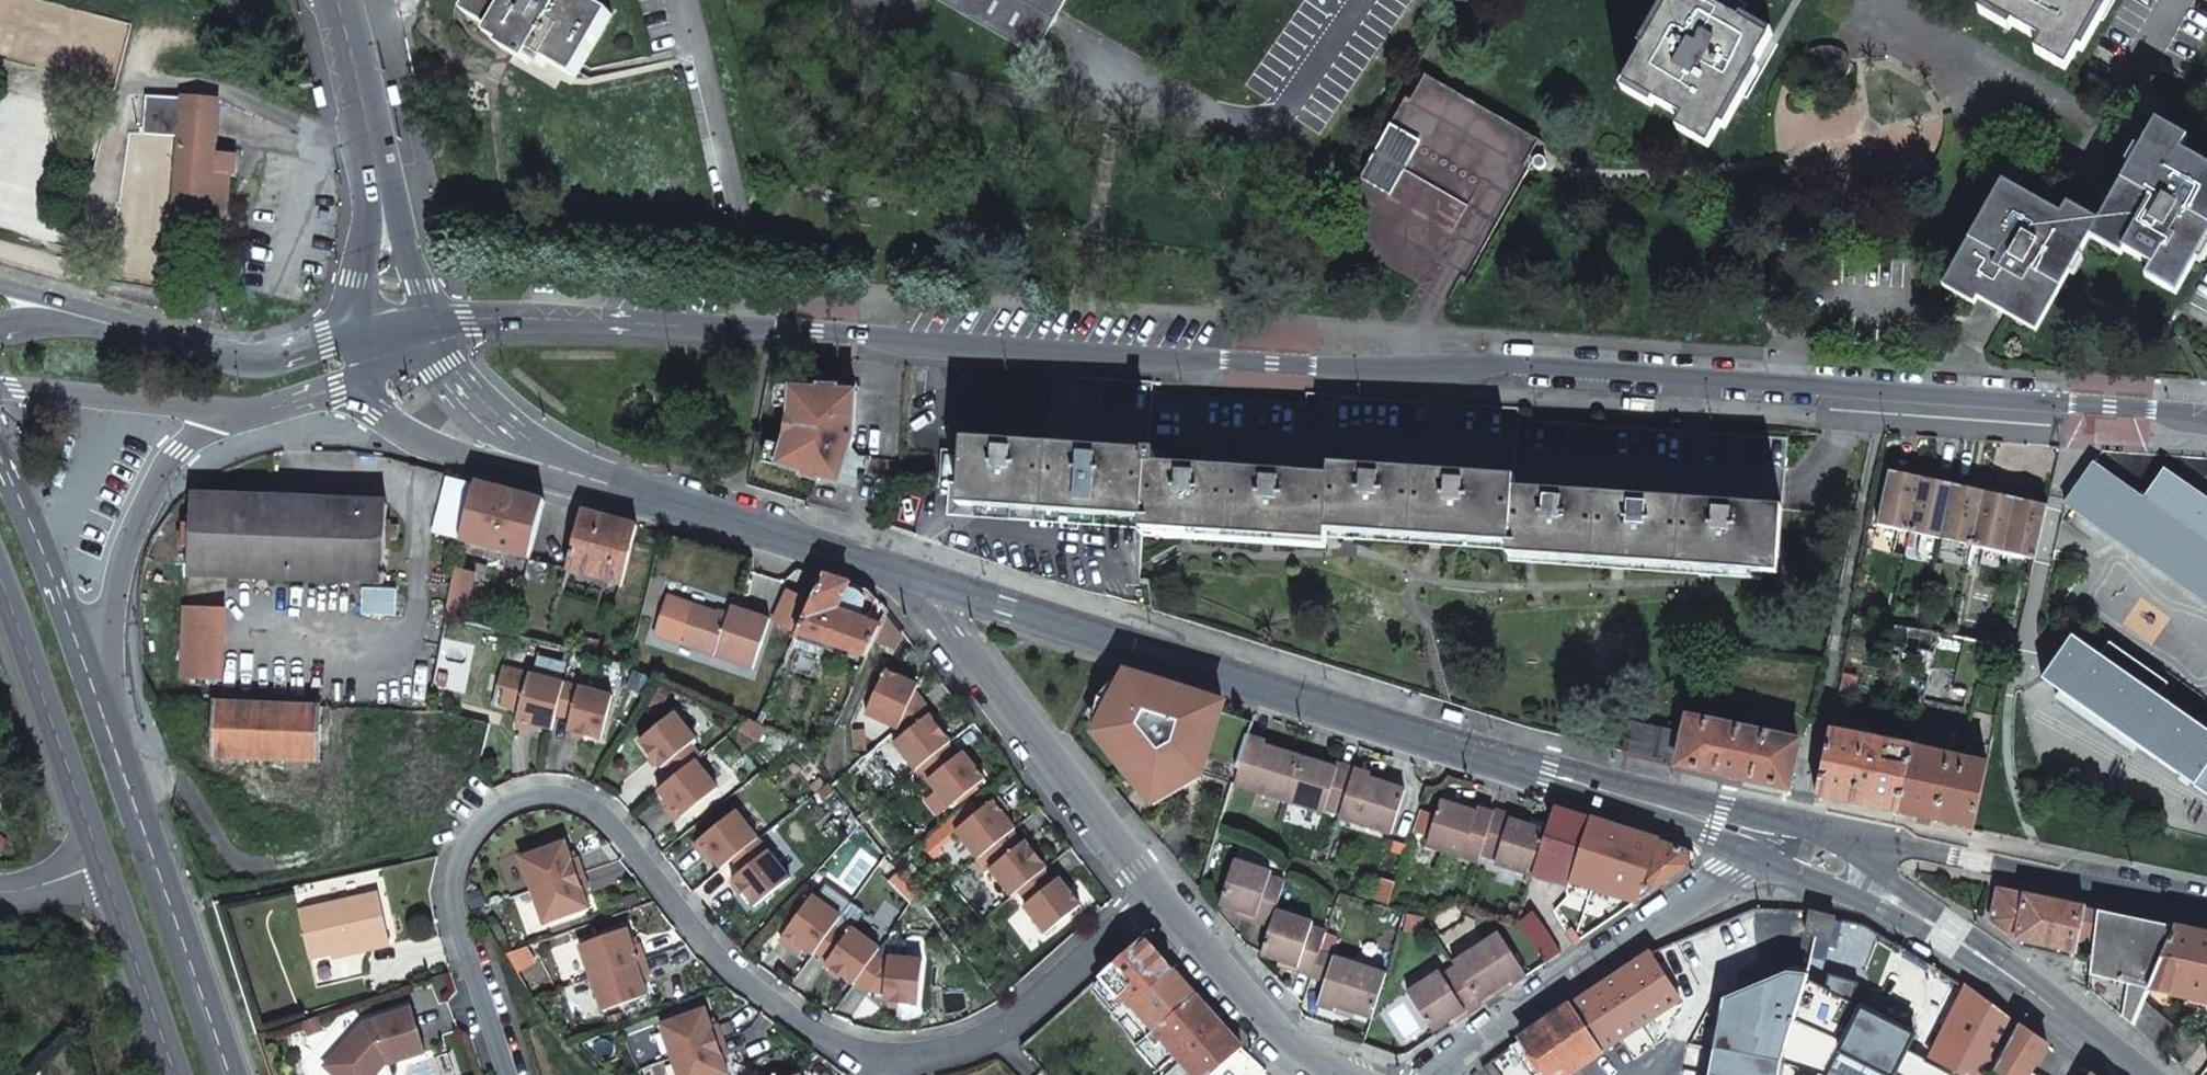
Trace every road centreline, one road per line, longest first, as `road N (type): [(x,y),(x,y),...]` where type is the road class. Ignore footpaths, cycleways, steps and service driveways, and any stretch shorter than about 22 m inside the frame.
road 1 (secondary): [(2206,419),(1487,364),(1342,370),(746,328),(432,318)]
road 2 (secondary): [(906,574),(1669,808)]
road 3 (residential): [(884,1054),(820,1030),(740,971),(611,822),(544,794),(480,817),(447,871),(510,1074)]
road 4 (secondary): [(231,1074),(94,685)]
road 5 (residential): [(1163,891),(906,574)]
road 6 (residential): [(1762,856),(1428,1074)]
road 7 (secondary): [(1841,835),(2206,912)]
road 8 (secondary): [(564,473),(906,574)]
road 9 (residential): [(1163,891),(1034,1005),(974,1036),(884,1054)]
road 10 (secondary): [(0,578),(106,874)]
road 11 (secondary): [(94,685),(127,548),(159,480),(207,418)]
road 12 (residential): [(1344,1074),(1273,1028),(1163,891)]
road 13 (secondary): [(353,331),(268,357),(241,356),(108,317)]
road 14 (secondary): [(94,685),(0,461)]
road 15 (residential): [(1762,856),(1983,956)]
road 16 (secondary): [(361,401),(424,445),(564,473)]
road 17 (secondary): [(106,874),(177,1074)]
road 18 (unclassified): [(0,385),(207,418)]
road 19 (residential): [(564,473),(448,363),(432,318)]
road 20 (residential): [(2133,1074),(1983,956)]
road 21 (unclassified): [(379,183),(338,0)]
road 22 (residential): [(1983,956),(1841,835)]
road 23 (residential): [(1841,835),(1669,808)]
road 24 (secondary): [(207,418),(339,390),(361,401)]
road 25 (unclassified): [(379,183),(353,331)]
road 26 (unclassified): [(432,318),(379,183)]

